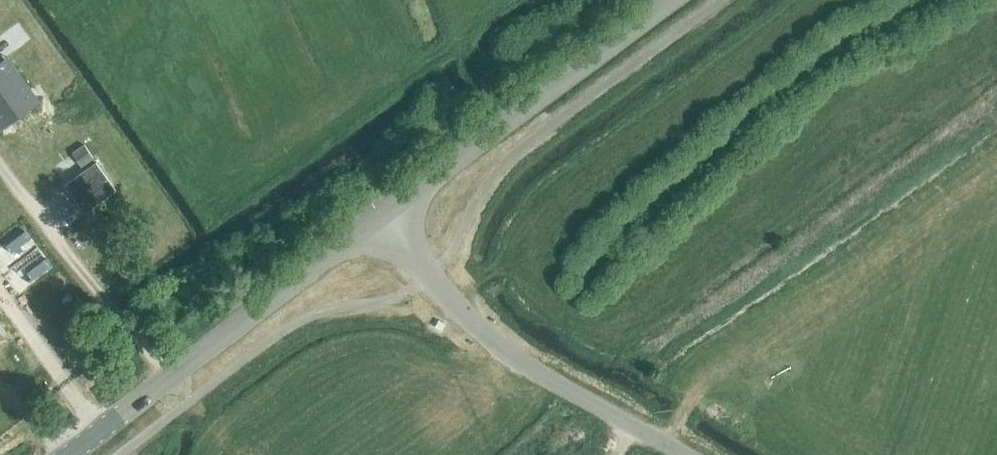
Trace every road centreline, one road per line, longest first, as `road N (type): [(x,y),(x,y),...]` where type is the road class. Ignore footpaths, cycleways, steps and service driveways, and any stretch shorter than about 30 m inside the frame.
road 1 (secondary): [(68,454),(383,217)]
road 2 (unclassified): [(686,454),(499,348),(383,217)]
road 3 (secondary): [(383,217),(674,0)]

